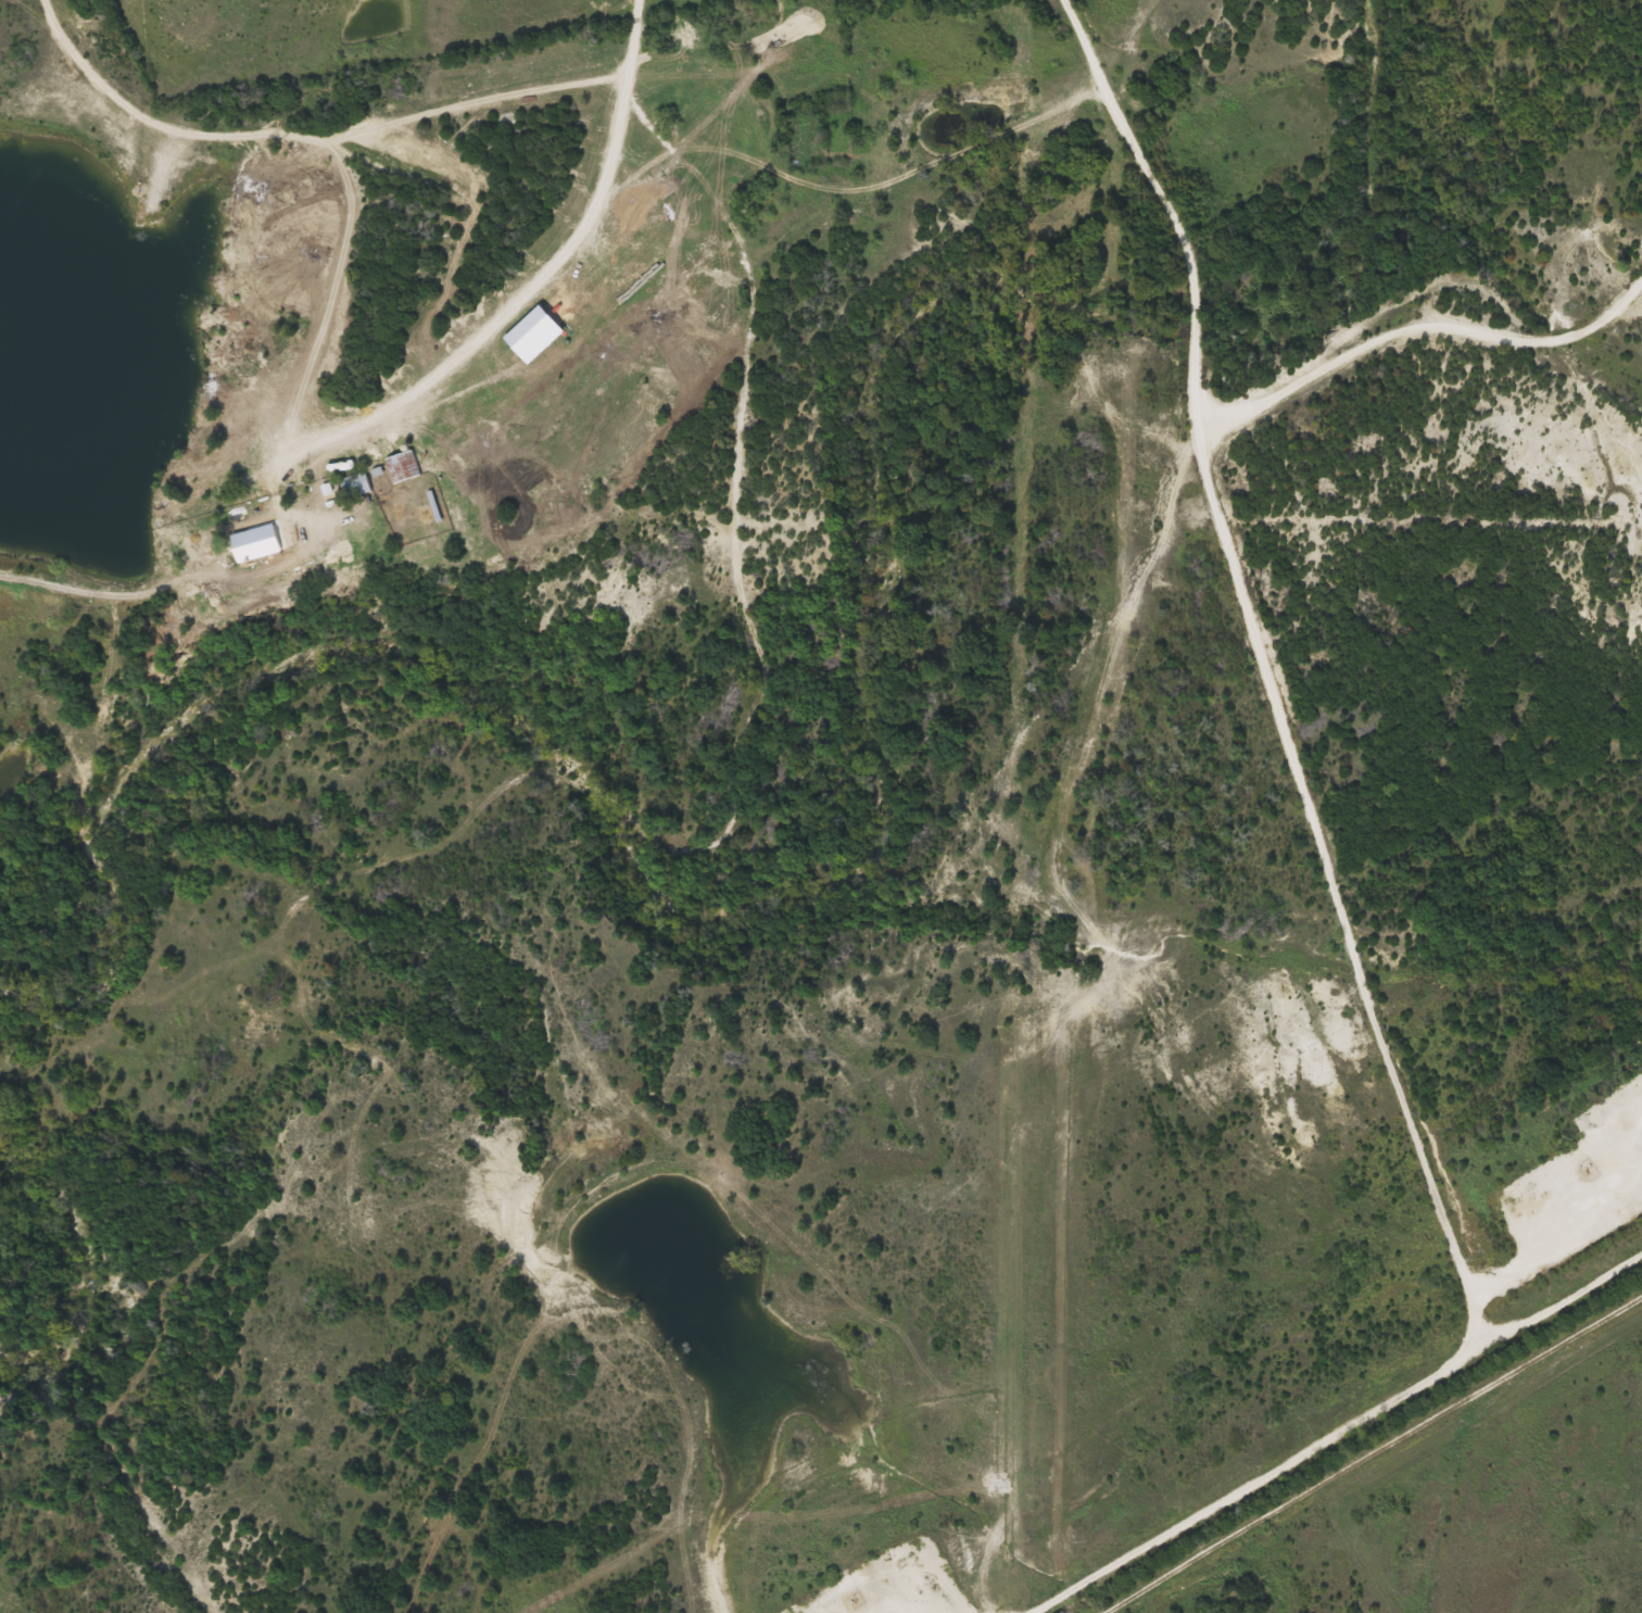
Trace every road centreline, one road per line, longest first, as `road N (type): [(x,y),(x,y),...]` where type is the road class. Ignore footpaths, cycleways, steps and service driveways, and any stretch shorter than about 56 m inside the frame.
road 1 (residential): [(1104,89),(1180,232),(1189,269),(1189,430),(1470,1327)]

